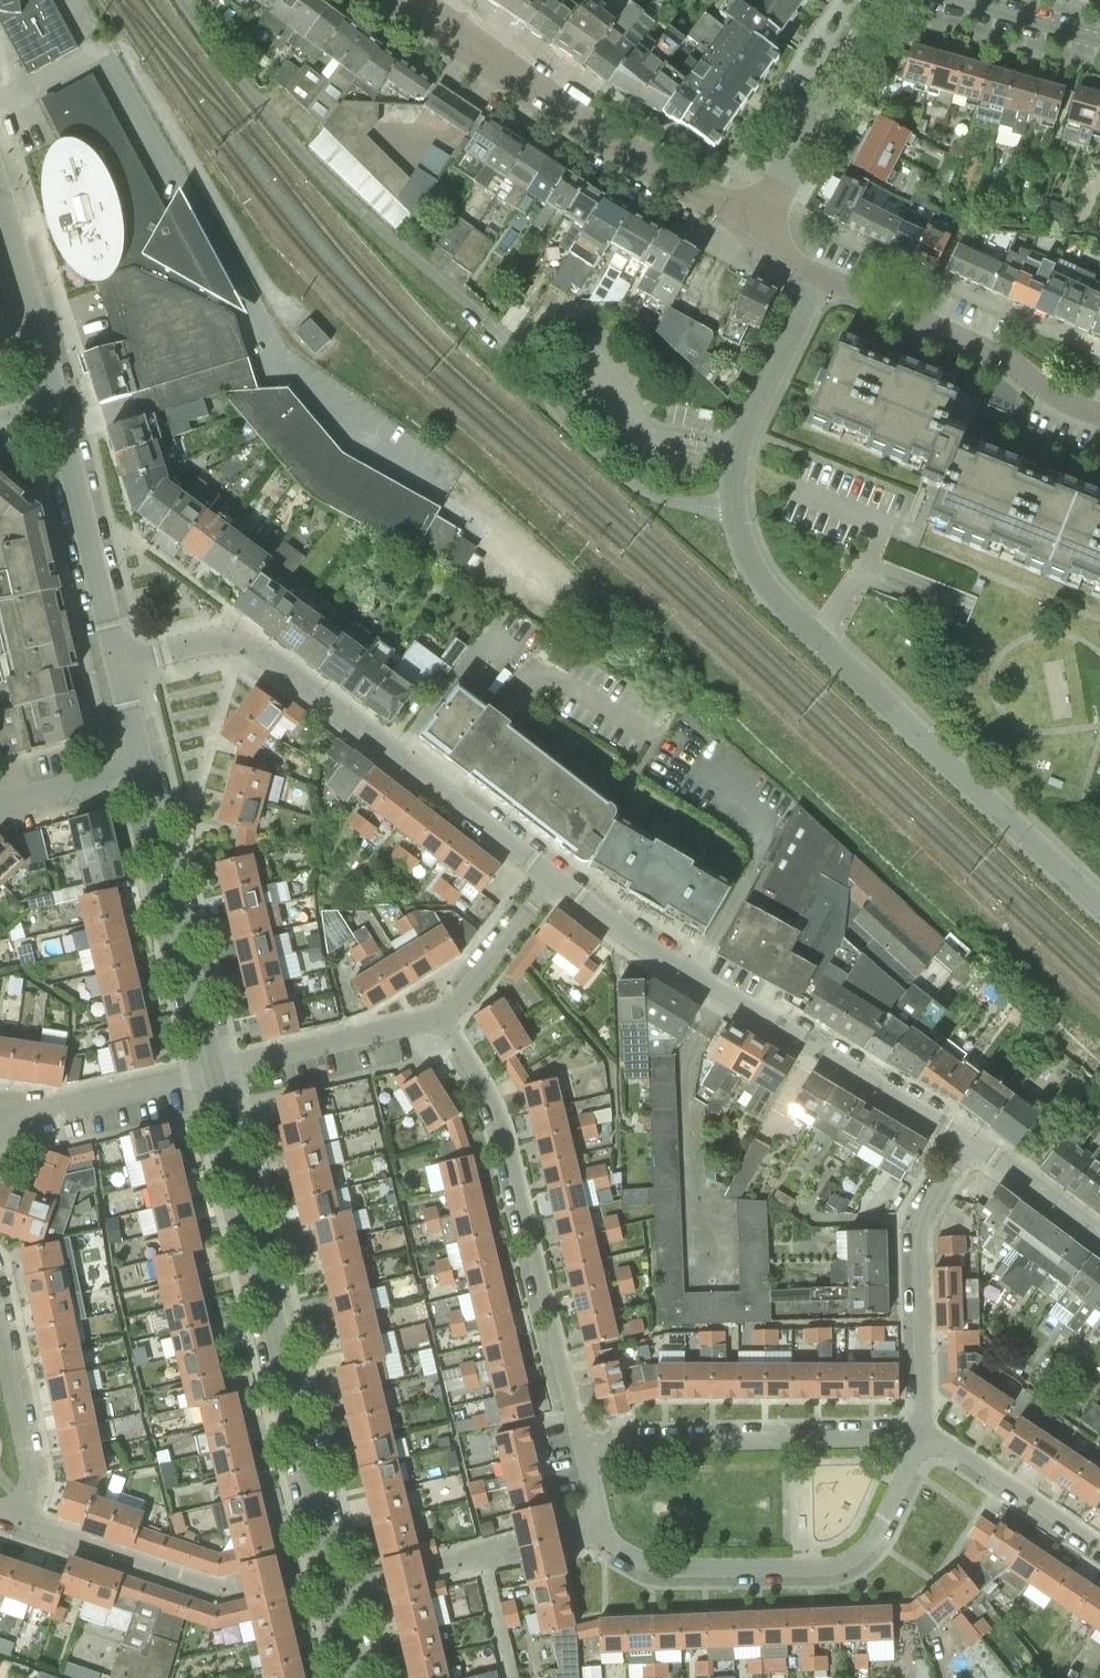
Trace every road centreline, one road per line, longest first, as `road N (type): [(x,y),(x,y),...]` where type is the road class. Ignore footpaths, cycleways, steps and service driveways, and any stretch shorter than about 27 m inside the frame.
road 1 (residential): [(1099,906),(794,616),(747,553),(735,505),(742,437),(821,277)]
road 2 (residential): [(554,879),(247,647),(221,644),(120,661)]
road 3 (residential): [(334,1567),(214,1071)]
road 4 (residential): [(966,1142),(554,879)]
road 5 (residential): [(445,1014),(496,1107),(580,1440)]
road 6 (residential): [(600,1525),(614,1546),(661,1569),(839,1566),(874,1540),(920,1436)]
road 7 (residential): [(750,233),(417,0)]
road 8 (residential): [(920,1436),(580,1440)]
road 9 (residential): [(17,1519),(222,1591),(334,1567)]
road 10 (residential): [(1099,417),(1053,400),(1003,357),(821,277)]
road 11 (residential): [(214,1071),(144,769)]
road 12 (residential): [(966,1142),(918,1235),(920,1436)]
road 13 (residential): [(750,233),(874,0)]
road 14 (residential): [(120,661),(65,420)]
road 15 (residential): [(445,1014),(214,1071)]
road 16 (residential): [(65,420),(0,199)]
road 17 (residential): [(214,1071),(5,1115)]
road 18 (residential): [(920,1436),(951,1447),(1099,1547)]
road 19 (residential): [(17,1519),(31,1475),(0,1331)]
road 20 (residential): [(554,879),(483,980),(445,1014)]
road 21 (residential): [(1099,45),(942,0)]
road 22 (residential): [(1099,1234),(966,1142)]
road 23 (residential): [(144,769),(0,799)]
road 24 (residential): [(480,1554),(340,1589)]
road 25 (residential): [(513,1677),(480,1554)]
road 26 (residential): [(600,1525),(480,1554)]

